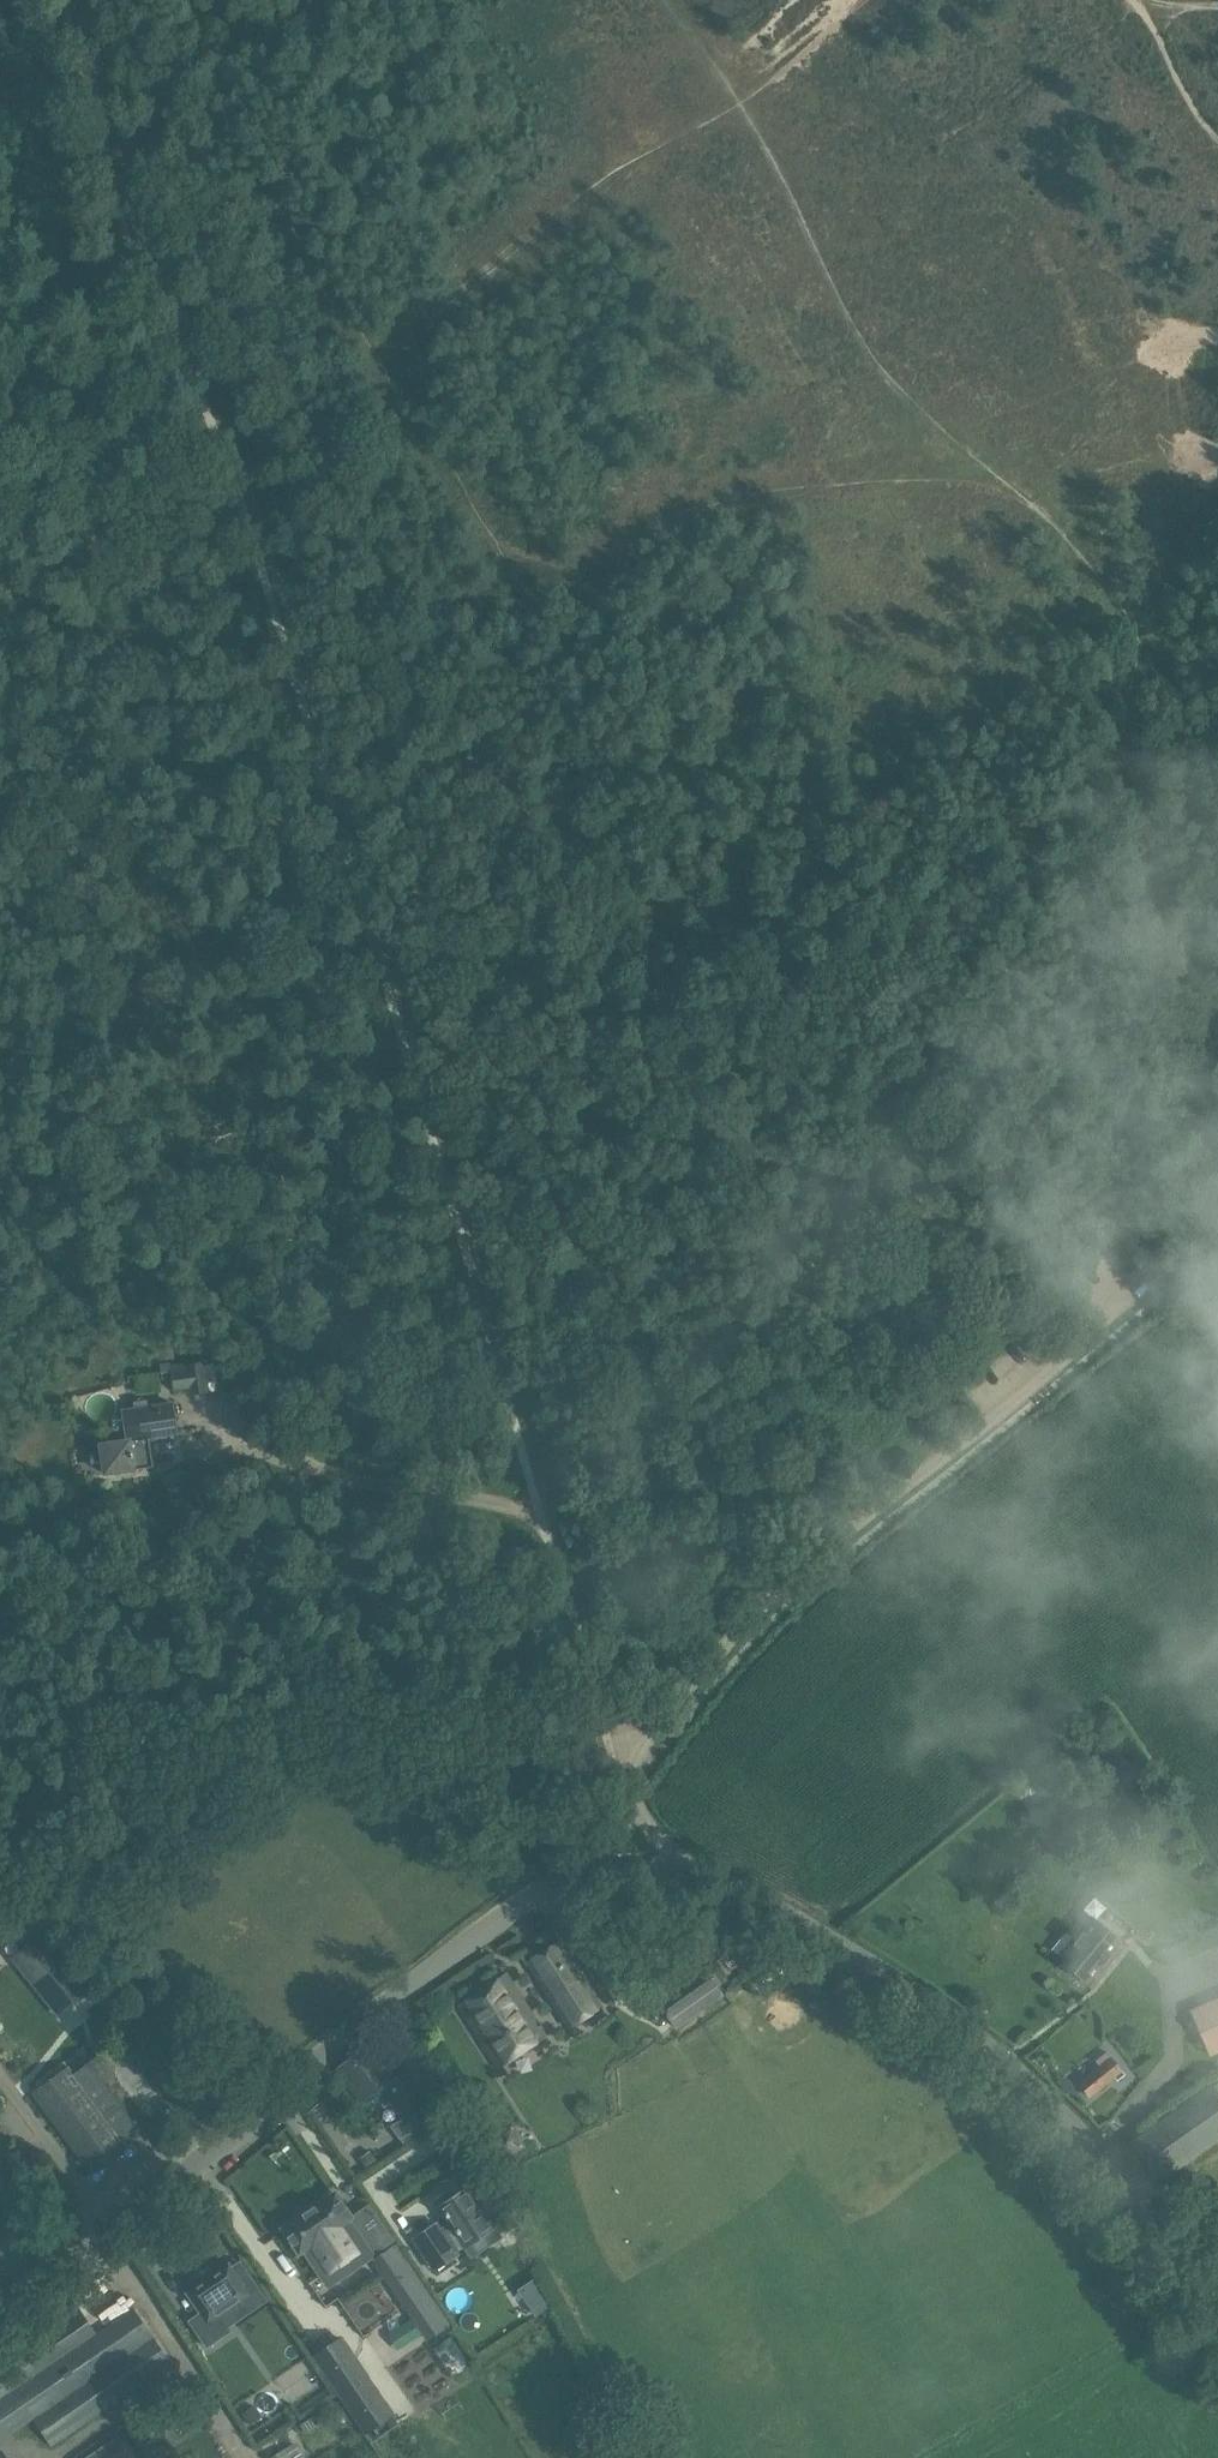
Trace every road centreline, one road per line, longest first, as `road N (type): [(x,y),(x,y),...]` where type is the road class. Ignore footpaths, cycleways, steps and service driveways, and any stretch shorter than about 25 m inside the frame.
road 1 (track): [(81,0),(135,205),(225,438),(372,875),(562,1537)]
road 2 (unclassified): [(0,2305),(113,2228),(550,1885)]
road 3 (unclassified): [(715,1882),(871,1961),(1013,2067),(1087,2140),(1217,2308)]
road 4 (track): [(1081,1342),(784,1586),(630,1767)]
road 5 (track): [(562,1537),(471,1496),(352,1481),(216,1442)]
road 6 (track): [(562,1537),(630,1767)]
road 7 (track): [(1081,1342),(1217,1155)]
road 8 (unclassified): [(550,1885),(635,1871),(715,1882)]
road 9 (unclassified): [(715,1882),(650,1827),(632,1791)]
road 10 (unclassified): [(550,1885),(632,1791)]

